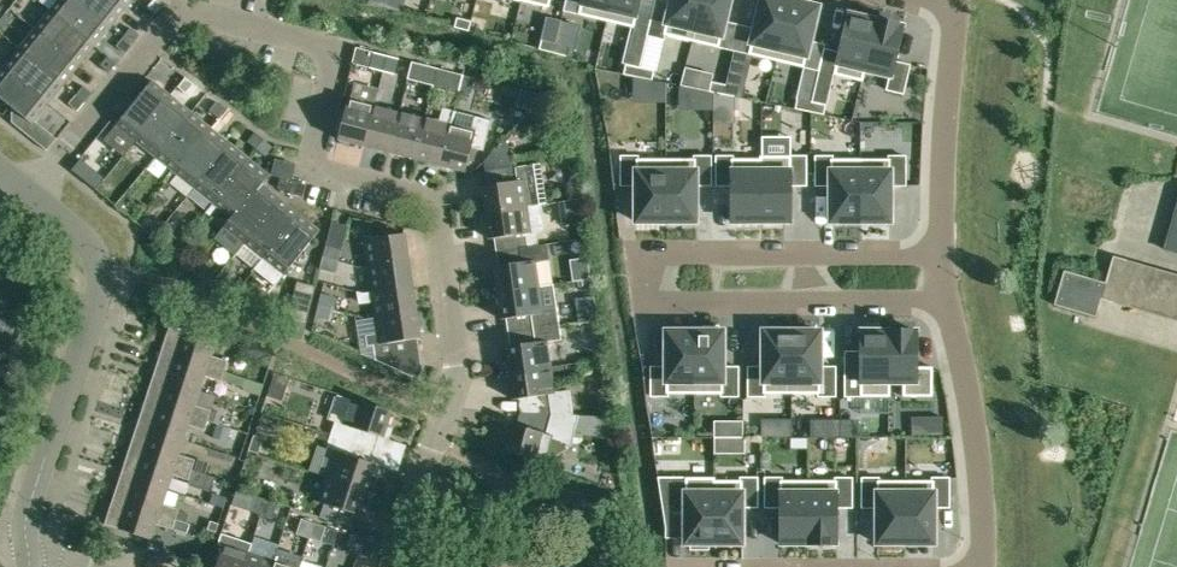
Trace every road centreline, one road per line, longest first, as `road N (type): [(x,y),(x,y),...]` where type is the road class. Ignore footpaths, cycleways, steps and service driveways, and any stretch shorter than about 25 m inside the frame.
road 1 (residential): [(398,566),(458,371),(439,219),(423,195),(318,162),(330,55),(192,12),(173,21),(32,195)]
road 2 (residential): [(941,256),(645,256),(648,302),(947,303)]
road 3 (unclassified): [(24,542),(102,273),(85,237),(32,195)]
road 4 (residential): [(947,303),(976,481),(978,566)]
road 5 (residential): [(952,8),(941,256)]

